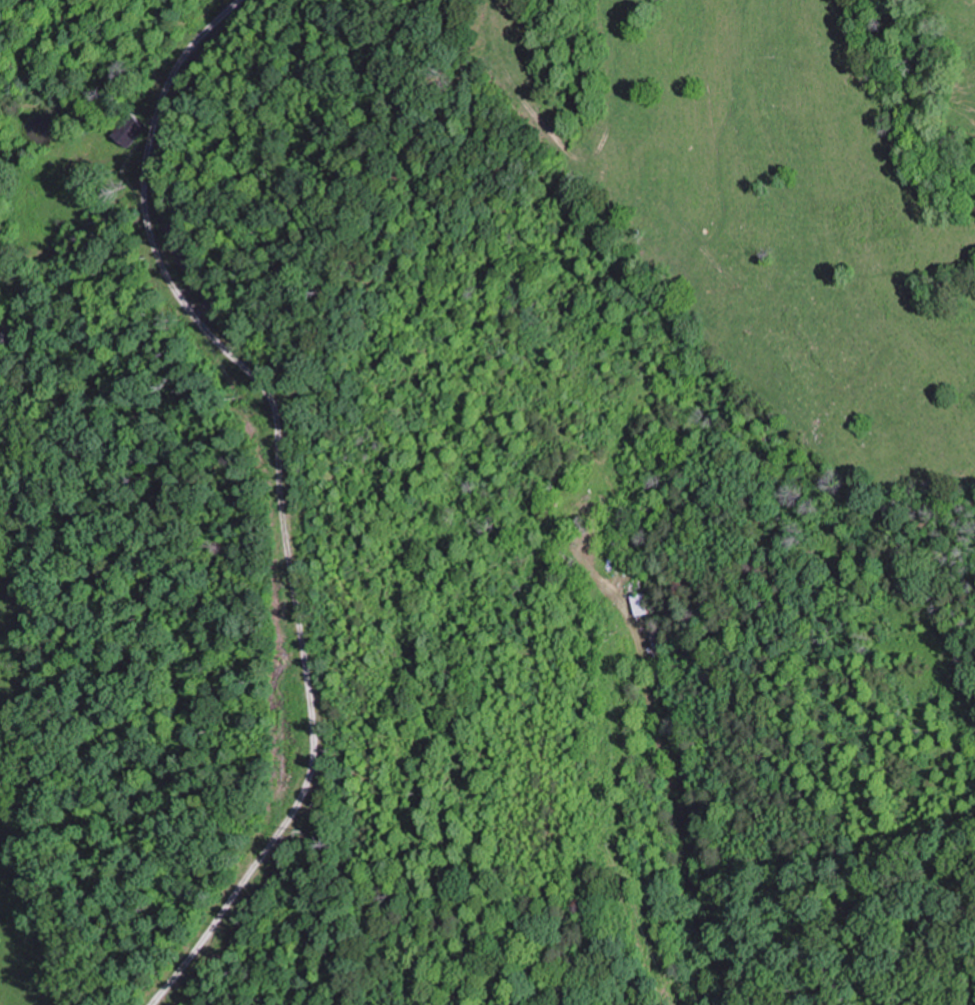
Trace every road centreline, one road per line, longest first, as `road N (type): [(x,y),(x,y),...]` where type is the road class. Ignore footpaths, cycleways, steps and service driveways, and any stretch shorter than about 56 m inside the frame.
road 1 (track): [(728,1004),(702,756),(643,590),(595,539)]
road 2 (residential): [(0,492),(29,343),(24,205)]

